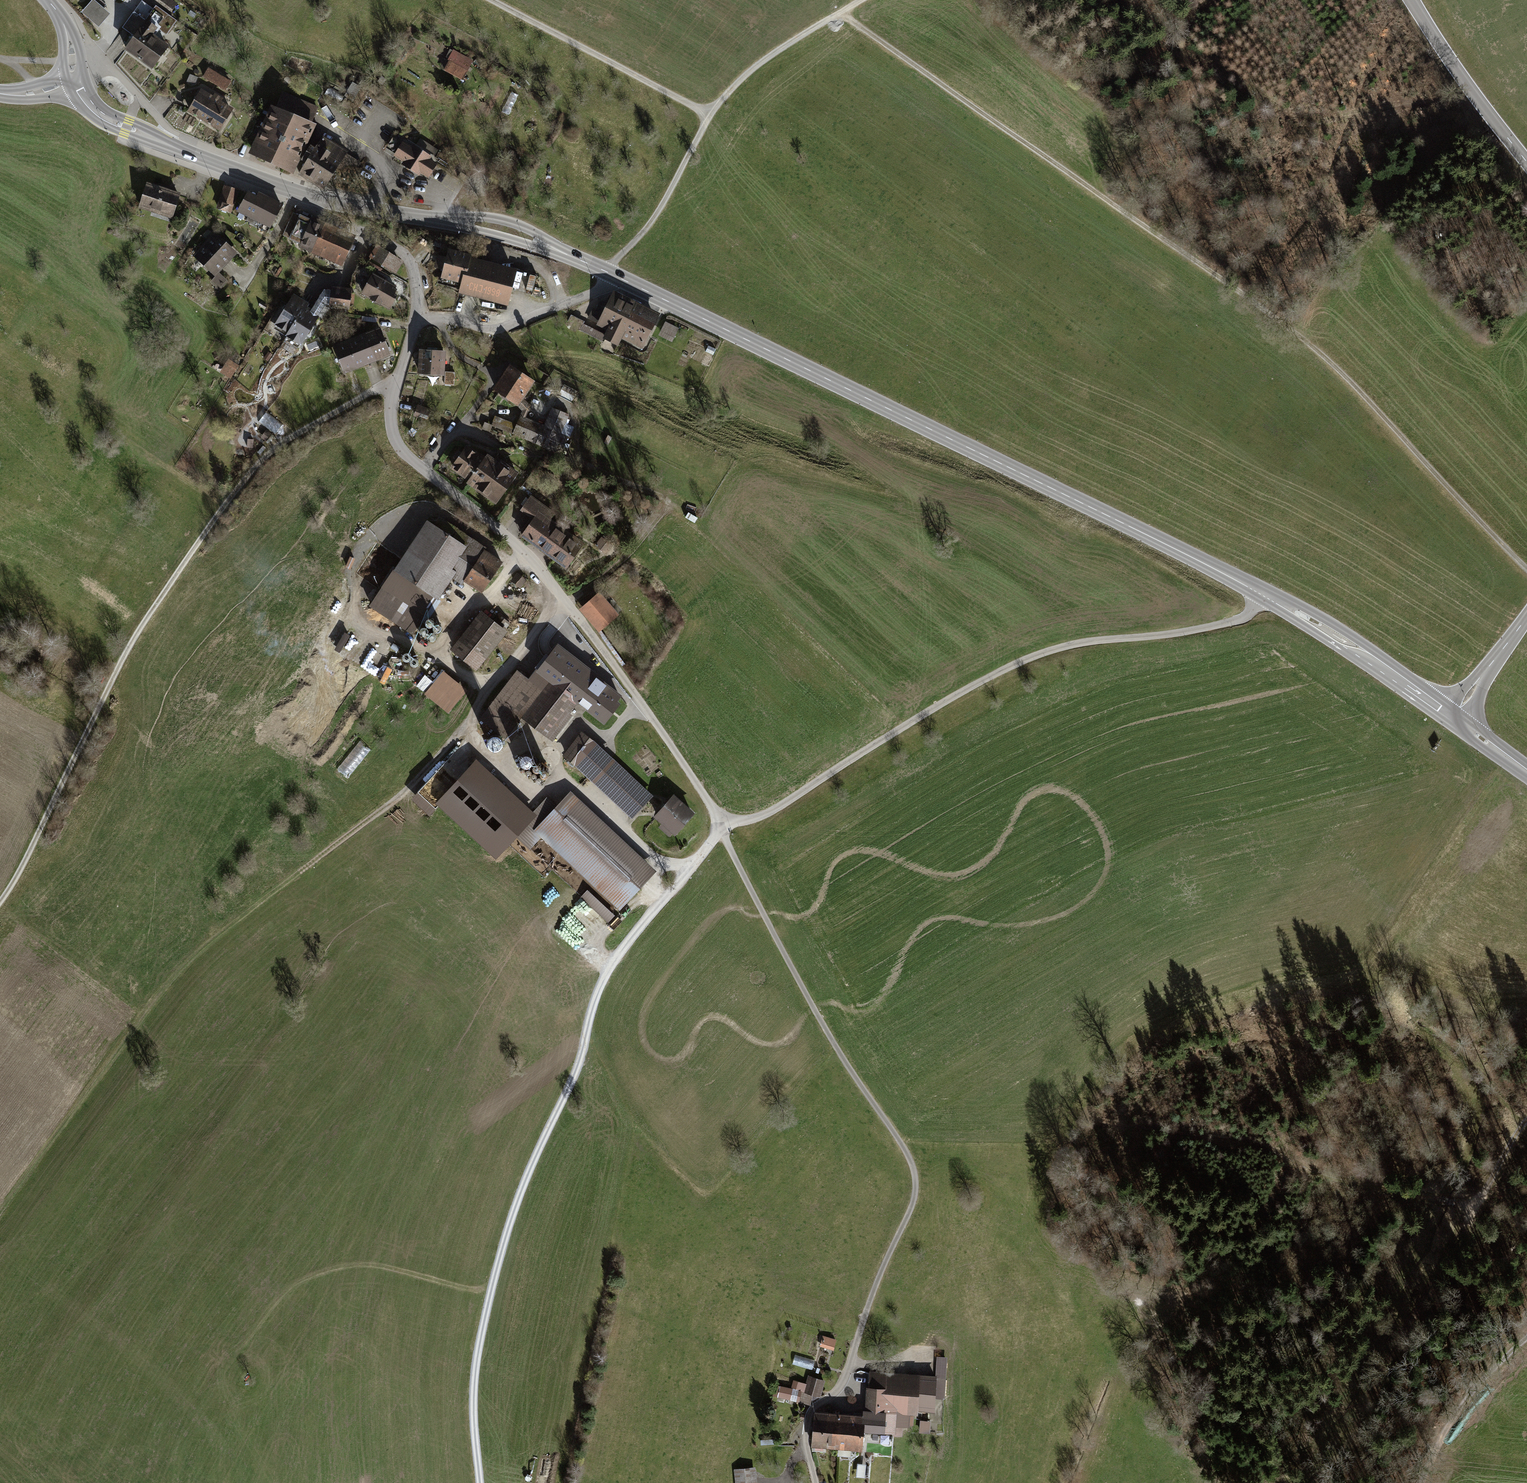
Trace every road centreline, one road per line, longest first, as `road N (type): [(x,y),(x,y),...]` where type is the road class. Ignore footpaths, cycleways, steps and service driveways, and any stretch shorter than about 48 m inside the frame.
road 1 (tertiary): [(1453,718),(1265,595),(619,278)]
road 2 (track): [(841,13),(1286,326),(1526,569)]
road 3 (track): [(815,1482),(809,1414),(844,1378),(911,1208),(915,1177),(825,1028),(722,831)]
road 4 (track): [(722,831),(605,975),(576,1071),(516,1207),(475,1377),(480,1482)]
road 5 (track): [(398,383),(284,441),(245,478),(134,637),(0,903)]
road 6 (residential): [(417,316),(392,411),(399,447),(533,561),(725,828)]
road 7 (track): [(725,828),(775,809),(1015,665),(1078,644),(1231,622),(1265,595)]
road 8 (track): [(1526,1120),(1483,1192),(1457,1203),(1315,1172),(1260,1144),(1083,1115)]
road 9 (track): [(558,592),(514,661),(421,775),(223,931)]
road 10 (track): [(605,271),(651,222),(735,85),(862,0)]
road 11 (tertiary): [(619,278),(502,229),(297,192)]
road 12 (track): [(490,1295),(381,1266),(337,1267),(283,1293),(234,1361)]
road 13 (track): [(1475,97),(1292,111),(1206,53)]
road 14 (tertiary): [(297,192),(115,126),(89,108),(76,82)]
road 15 (track): [(710,115),(492,0)]
road 16 (residential): [(417,316),(503,327),(619,278)]
road 17 (tertiary): [(1409,0),(1526,163)]
road 18 (residential): [(297,192),(318,212),(402,253),(414,272),(417,316)]
road 19 (track): [(1526,1336),(1459,1410),(1422,1482)]
road 20 (track): [(1478,1197),(1408,1331)]
road 21 (tertiary): [(1526,616),(1453,718)]

